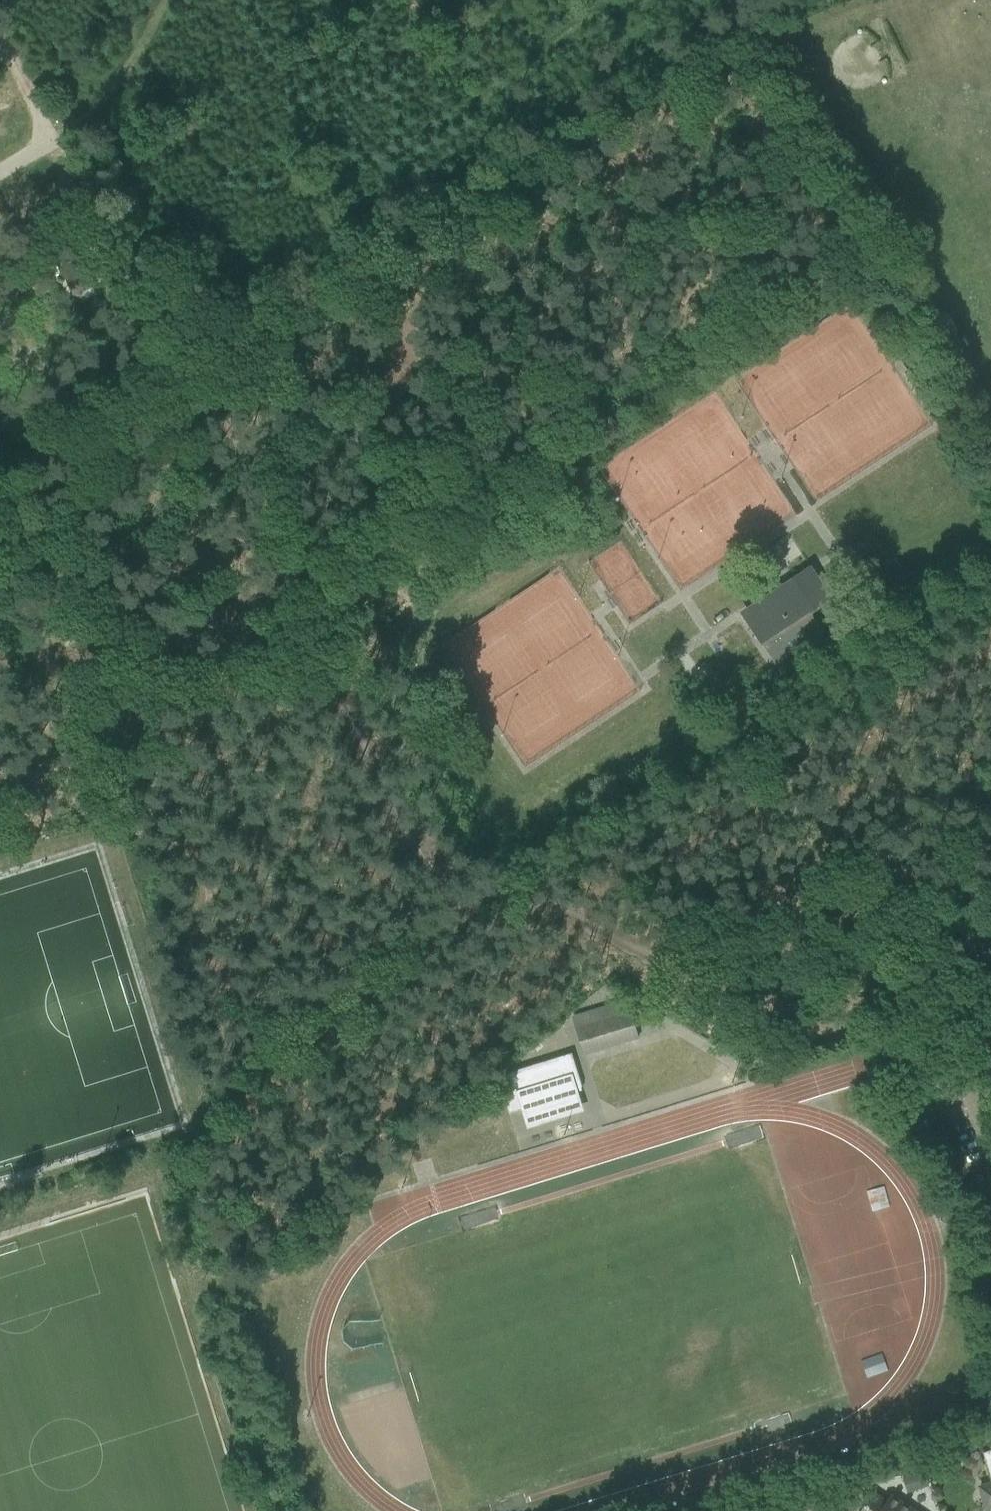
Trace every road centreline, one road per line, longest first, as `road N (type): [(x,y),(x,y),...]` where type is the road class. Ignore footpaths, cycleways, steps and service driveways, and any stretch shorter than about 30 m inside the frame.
road 1 (track): [(0,483),(357,261)]
road 2 (track): [(42,145),(107,91),(146,46),(169,0)]

